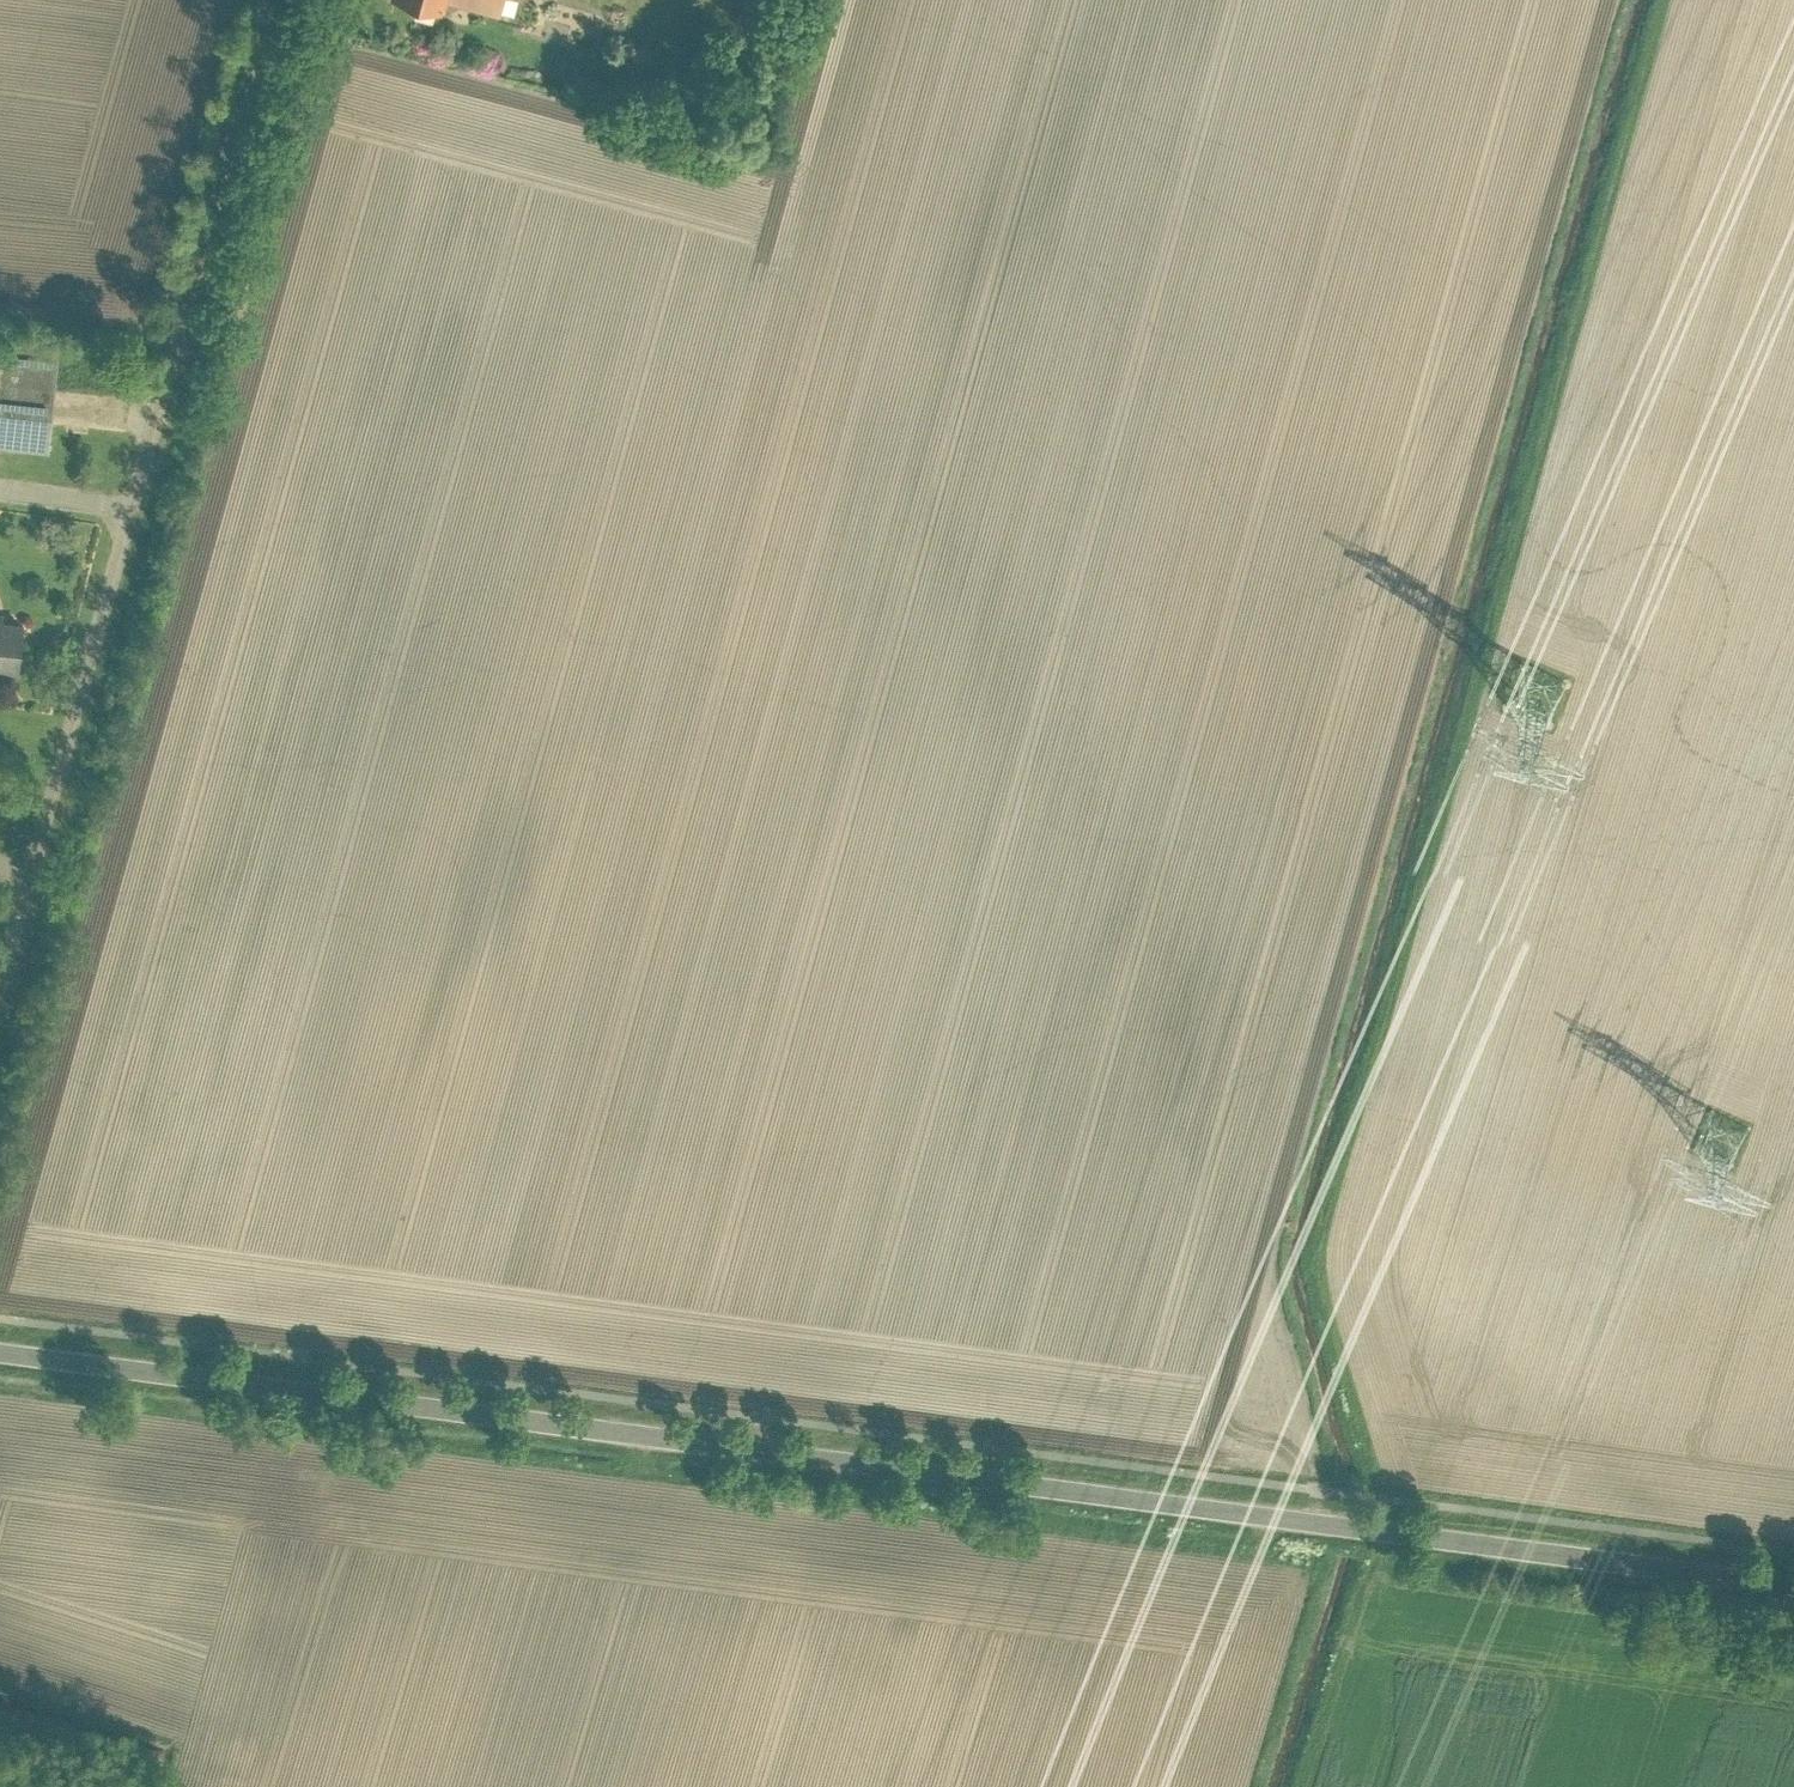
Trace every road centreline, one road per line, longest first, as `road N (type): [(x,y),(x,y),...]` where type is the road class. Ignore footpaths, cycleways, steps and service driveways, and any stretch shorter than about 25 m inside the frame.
road 1 (tertiary): [(0,1352),(1793,1585)]
road 2 (unclassified): [(270,0),(0,998)]

